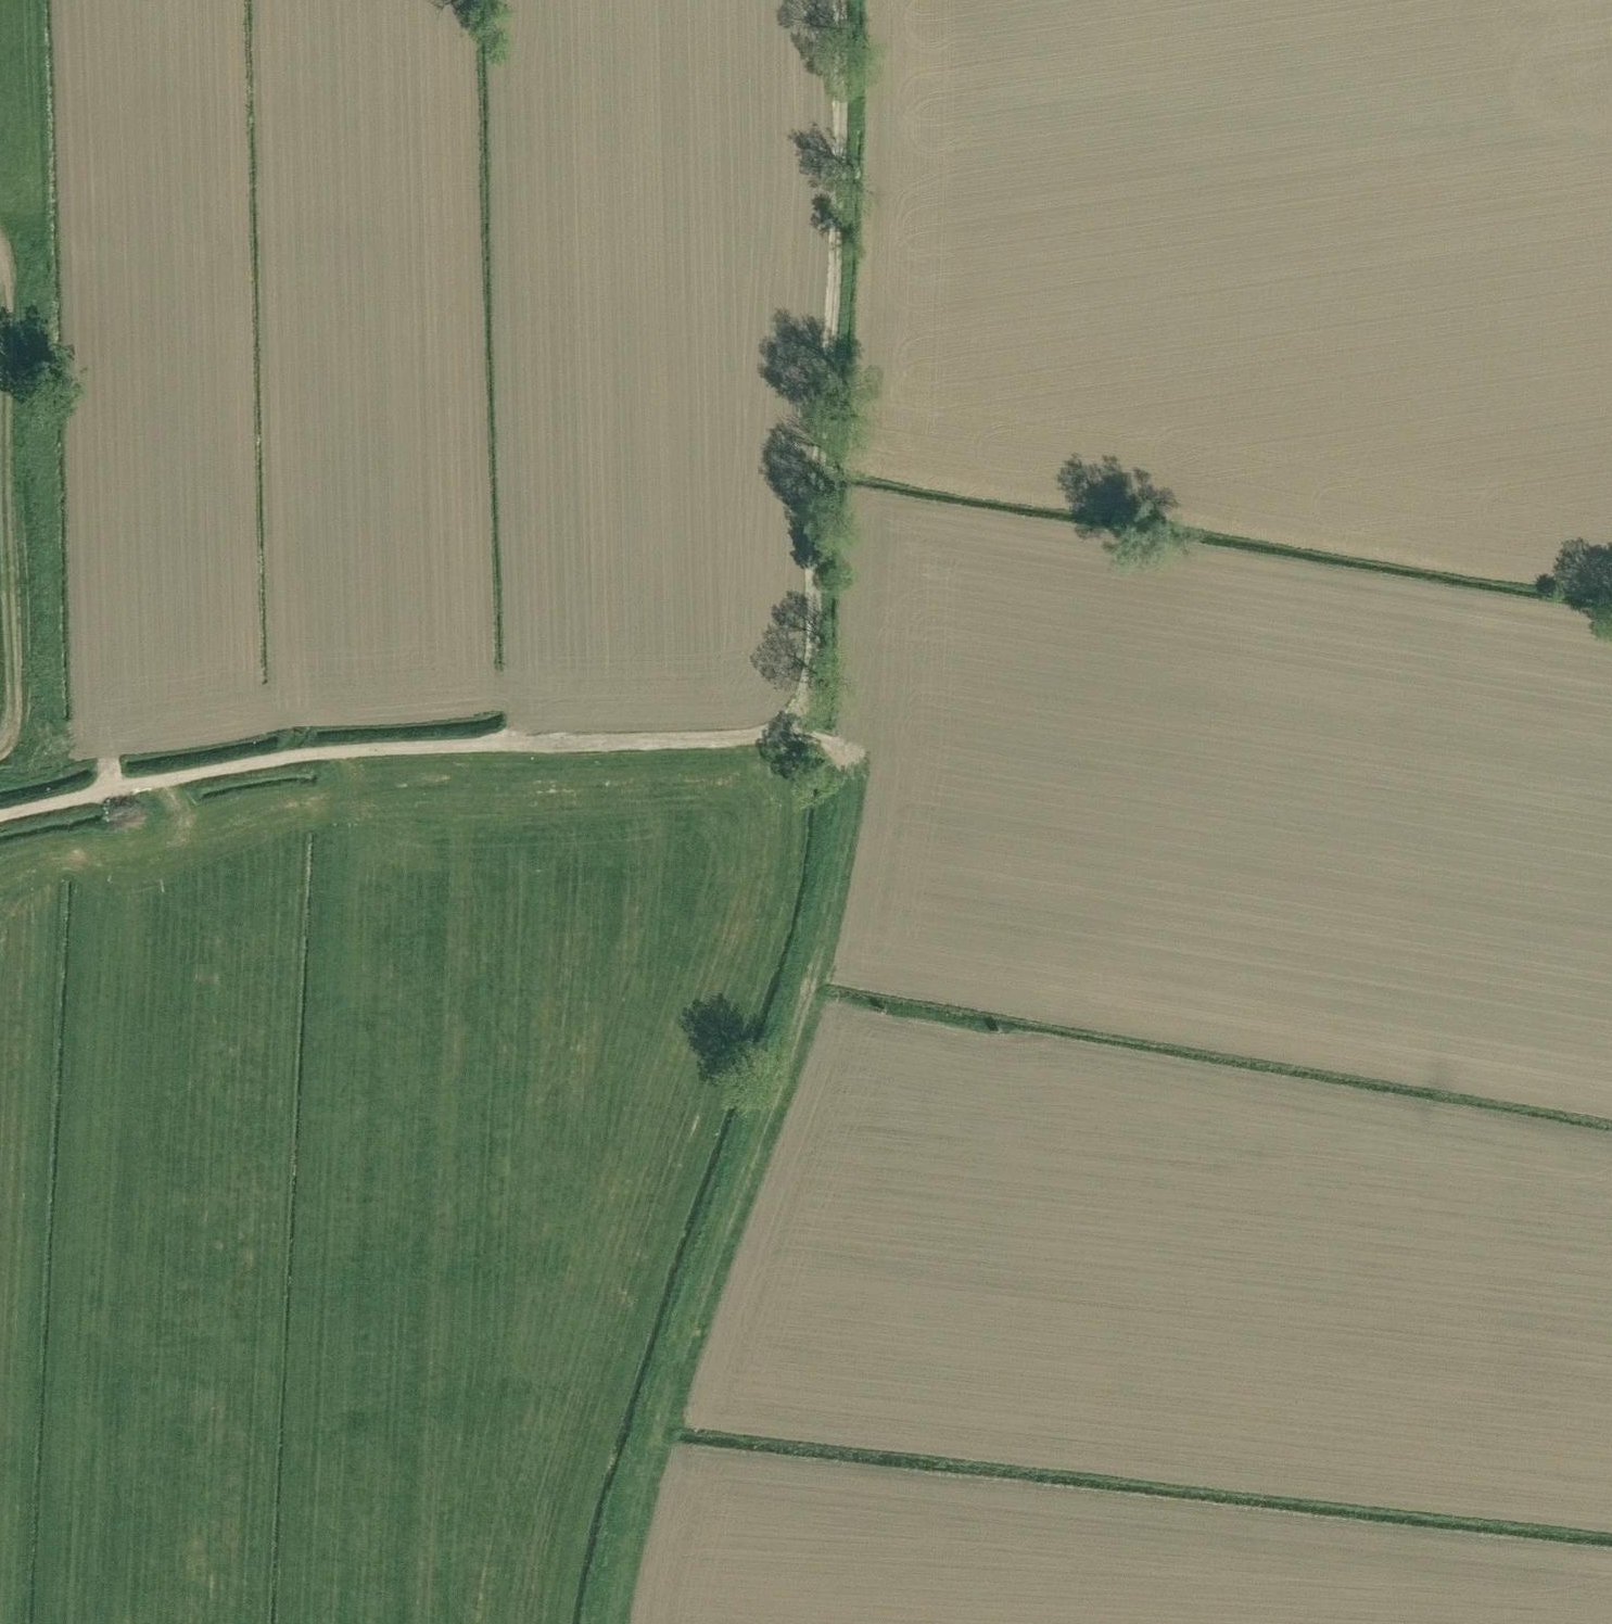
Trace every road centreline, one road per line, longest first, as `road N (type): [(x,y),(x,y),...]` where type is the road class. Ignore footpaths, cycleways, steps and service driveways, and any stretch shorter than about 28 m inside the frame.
road 1 (track): [(0,814),(326,749),(783,733),(812,693),(843,0)]
road 2 (track): [(790,723),(843,751),(804,972),(669,1336),(606,1532),(592,1623)]

